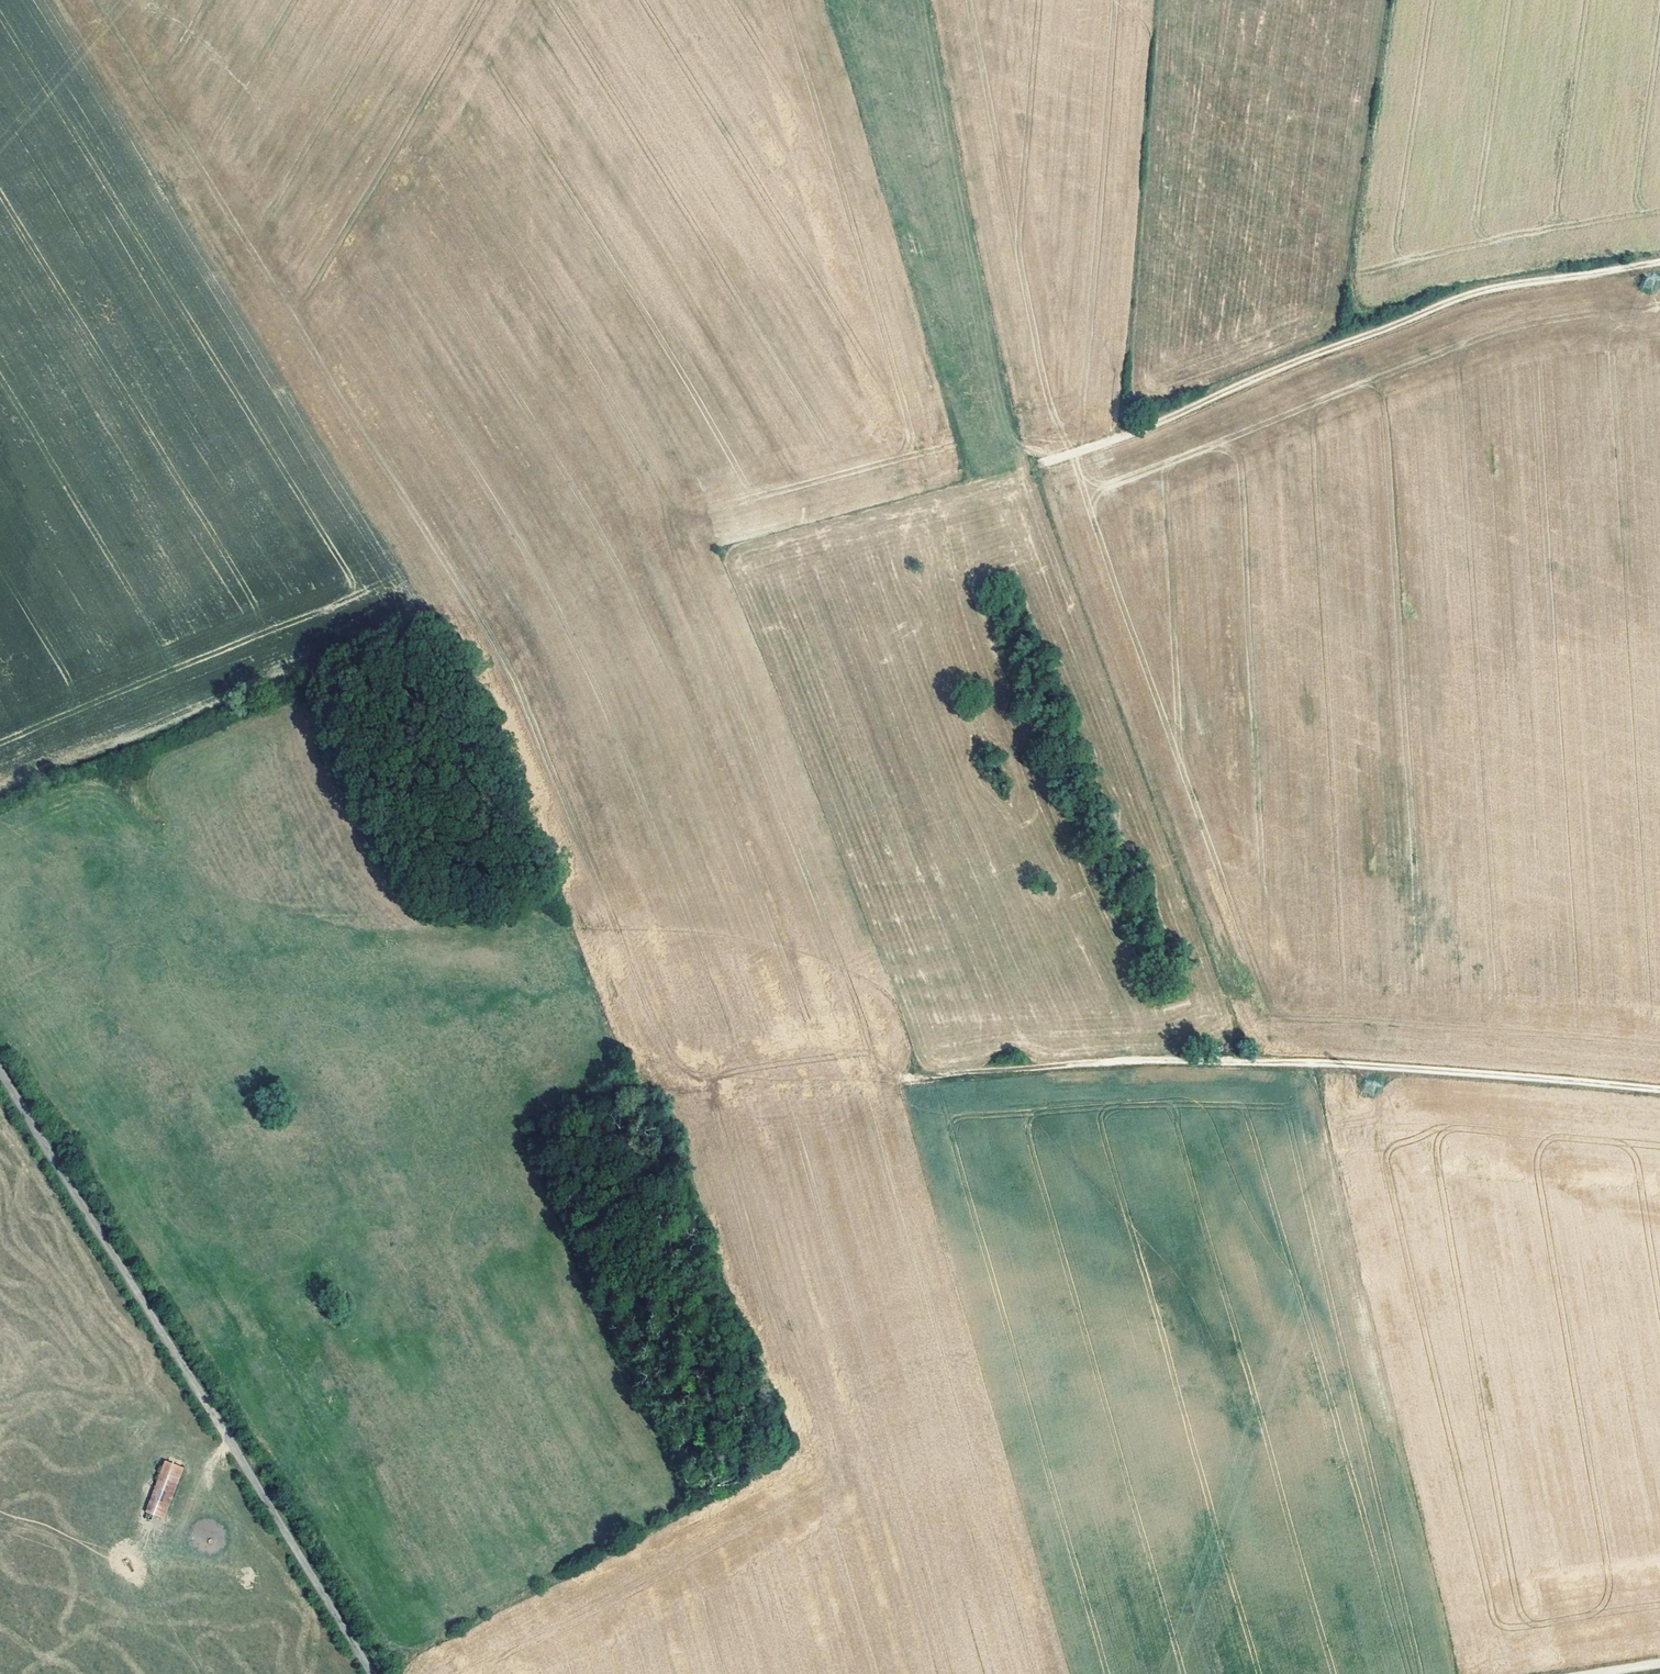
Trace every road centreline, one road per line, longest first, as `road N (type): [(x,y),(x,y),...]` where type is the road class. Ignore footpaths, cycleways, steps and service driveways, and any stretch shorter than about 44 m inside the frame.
road 1 (track): [(1659,1090),(1300,1064),(1099,1062),(916,1078)]
road 2 (track): [(0,1065),(380,1673)]
road 3 (track): [(1067,458),(1486,290),(1659,263)]

